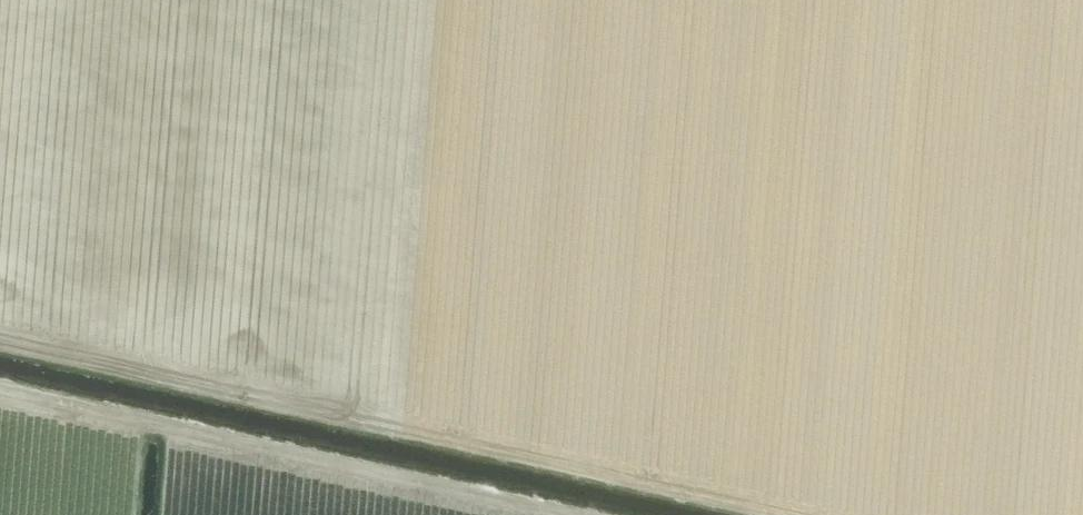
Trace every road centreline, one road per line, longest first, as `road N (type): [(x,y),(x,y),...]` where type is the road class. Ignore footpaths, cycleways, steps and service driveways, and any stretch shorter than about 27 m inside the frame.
road 1 (track): [(0,337),(803,514)]
road 2 (track): [(604,514),(138,408),(129,514)]
road 3 (track): [(138,408),(0,379)]

